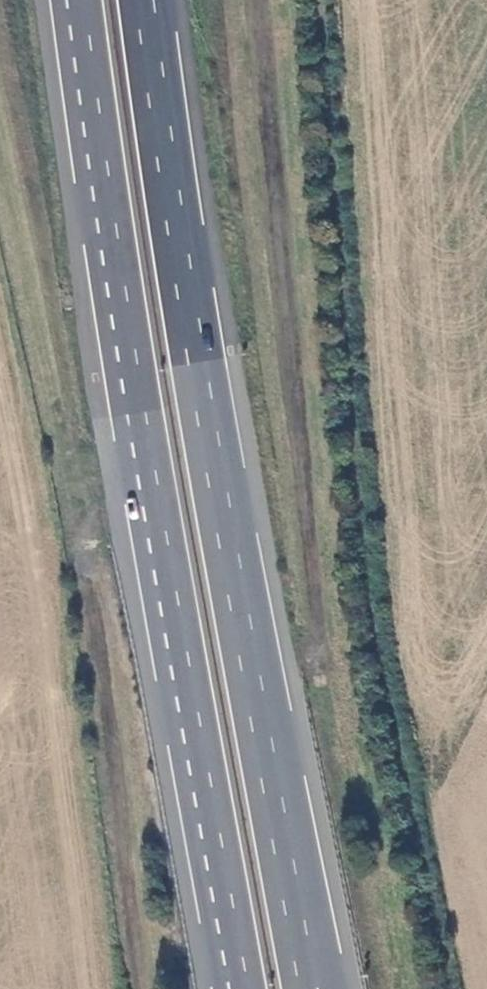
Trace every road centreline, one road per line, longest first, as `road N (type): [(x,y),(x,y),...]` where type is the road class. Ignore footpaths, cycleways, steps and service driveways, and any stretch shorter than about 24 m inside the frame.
road 1 (trunk): [(309,988),(200,379),(144,0)]
road 2 (trunk): [(69,0),(153,551),(230,988)]

